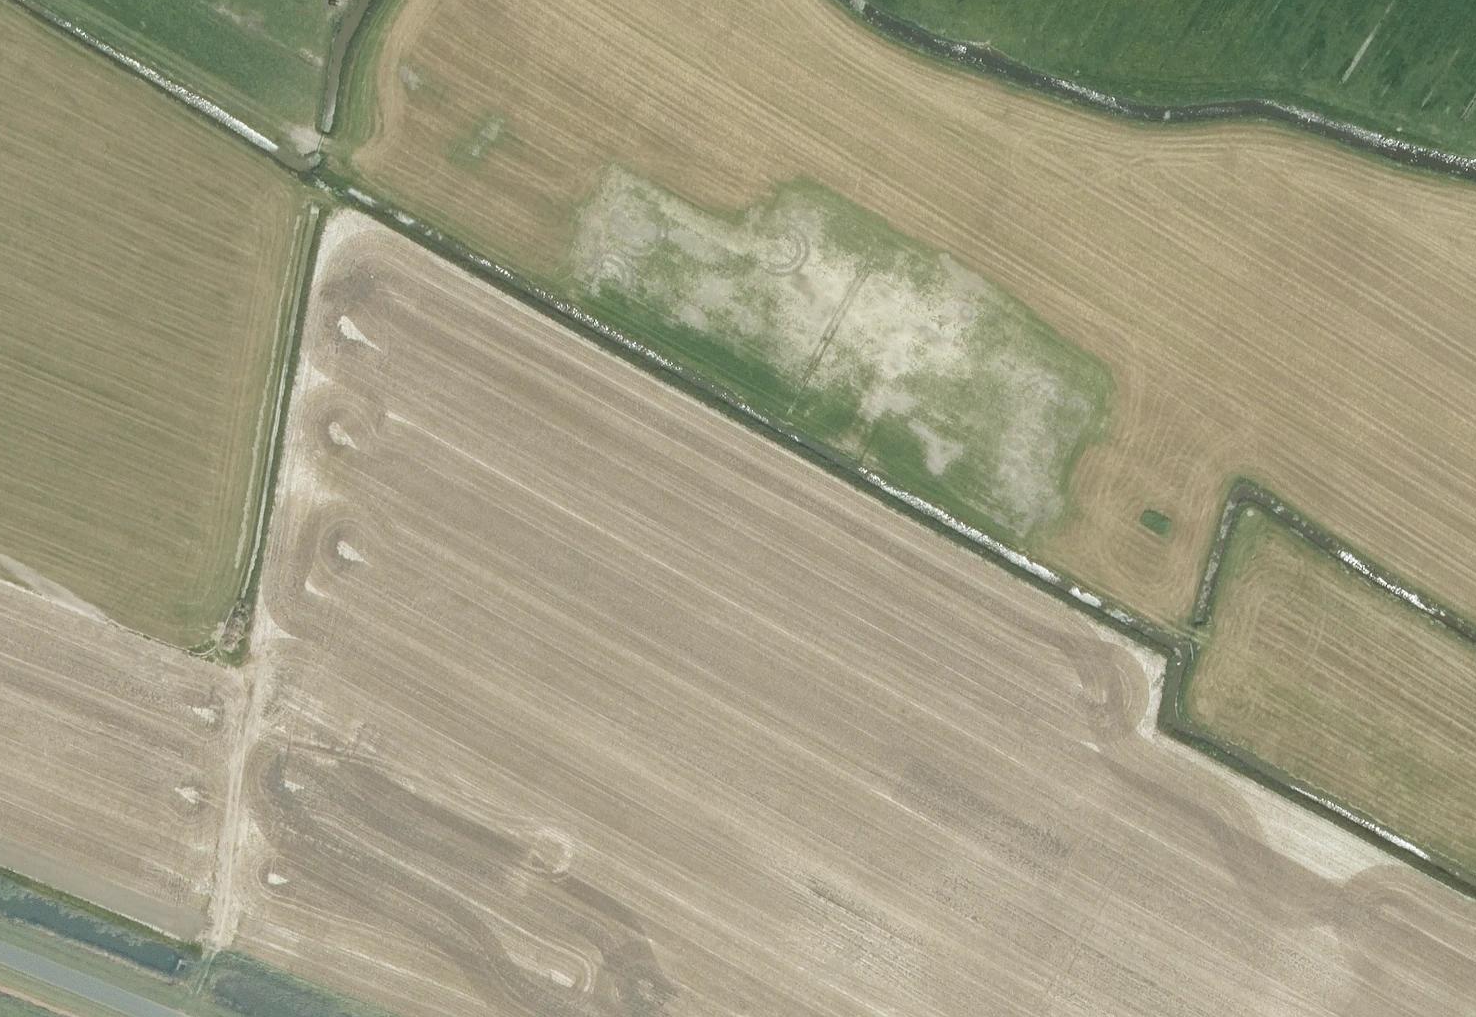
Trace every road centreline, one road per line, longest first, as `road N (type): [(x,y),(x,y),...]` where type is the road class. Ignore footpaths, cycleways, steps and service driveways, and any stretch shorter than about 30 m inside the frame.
road 1 (tertiary): [(161,1016),(0,952)]

